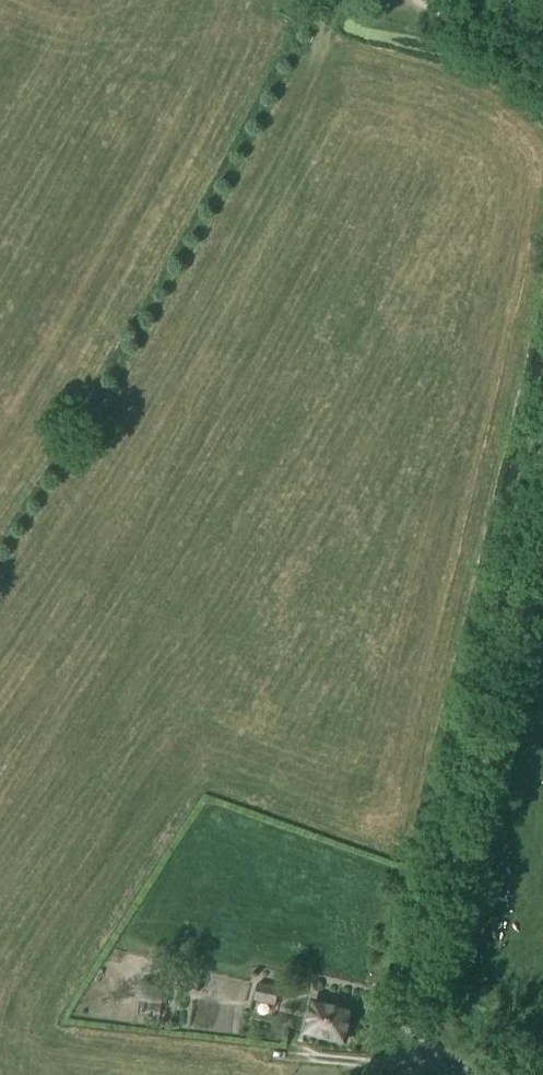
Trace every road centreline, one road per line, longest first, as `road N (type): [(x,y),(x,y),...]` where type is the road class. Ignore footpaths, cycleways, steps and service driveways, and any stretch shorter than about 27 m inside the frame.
road 1 (unclassified): [(407,1051),(542,443)]
road 2 (unclassified): [(542,71),(432,0)]
road 3 (track): [(404,1065),(277,1055)]

